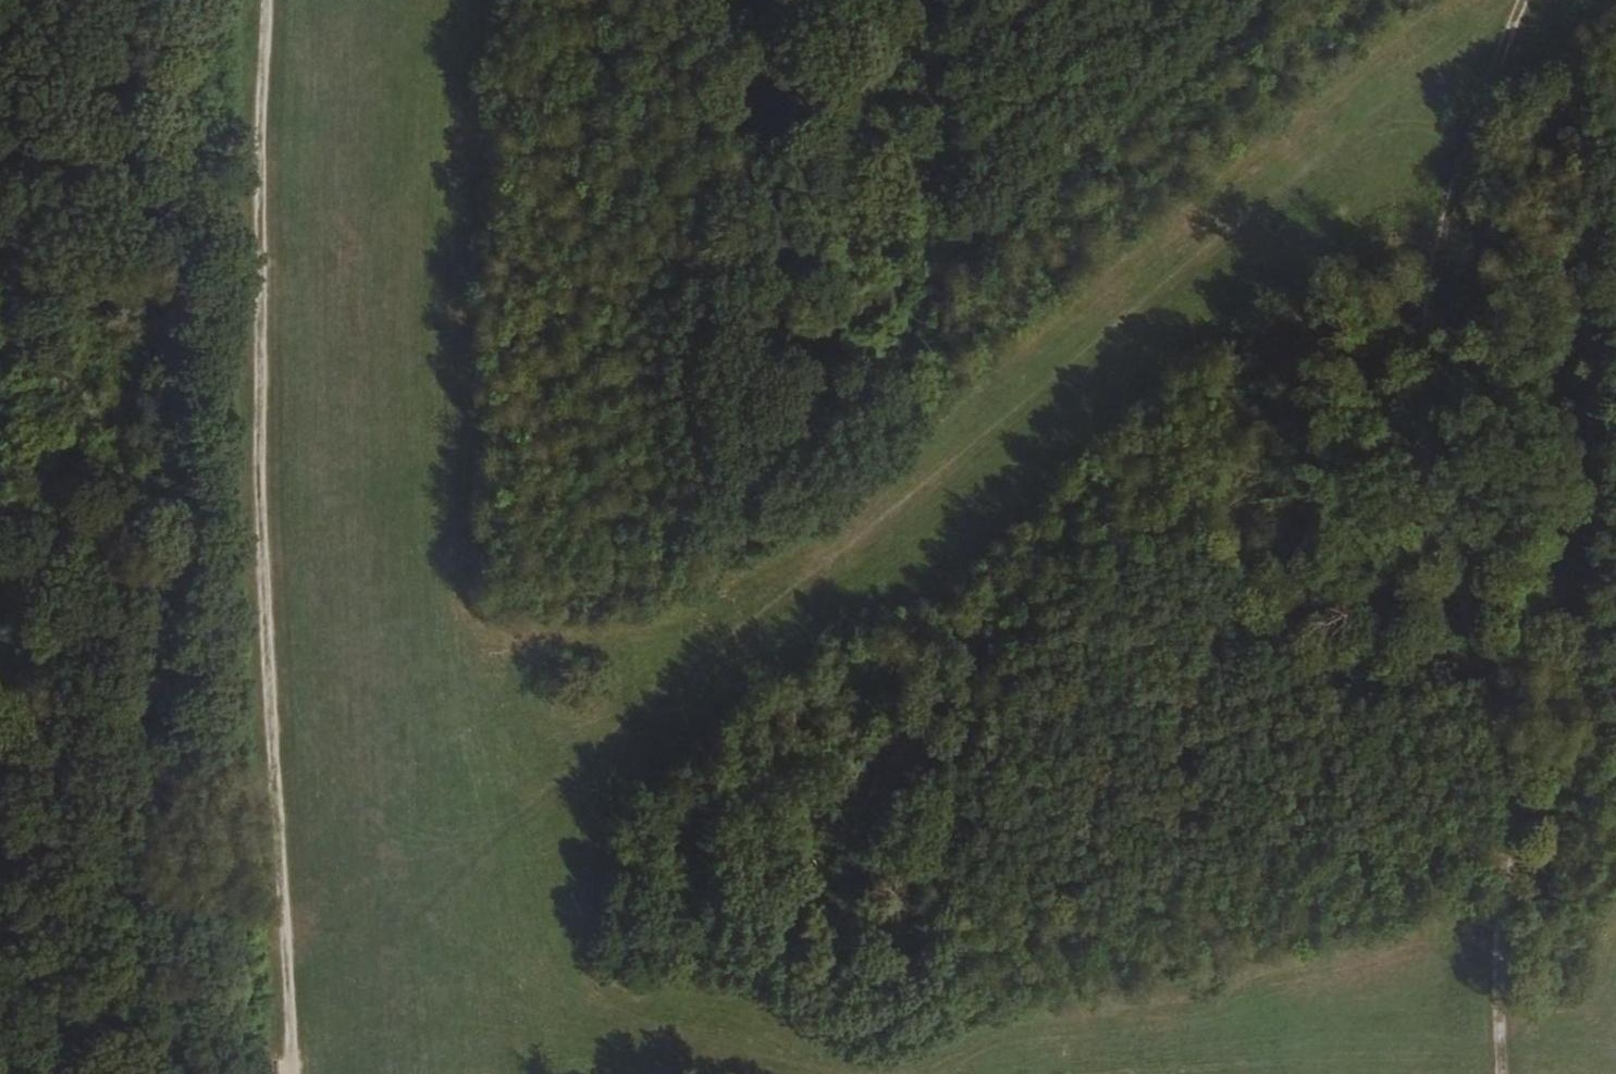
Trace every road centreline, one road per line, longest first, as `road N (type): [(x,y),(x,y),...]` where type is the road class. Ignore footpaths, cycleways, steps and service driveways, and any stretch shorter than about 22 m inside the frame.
road 1 (track): [(1529,0),(1465,152),(1411,385),(1442,540),(1503,759),(1503,1073)]
road 2 (track): [(293,1073),(261,489),(267,0)]

